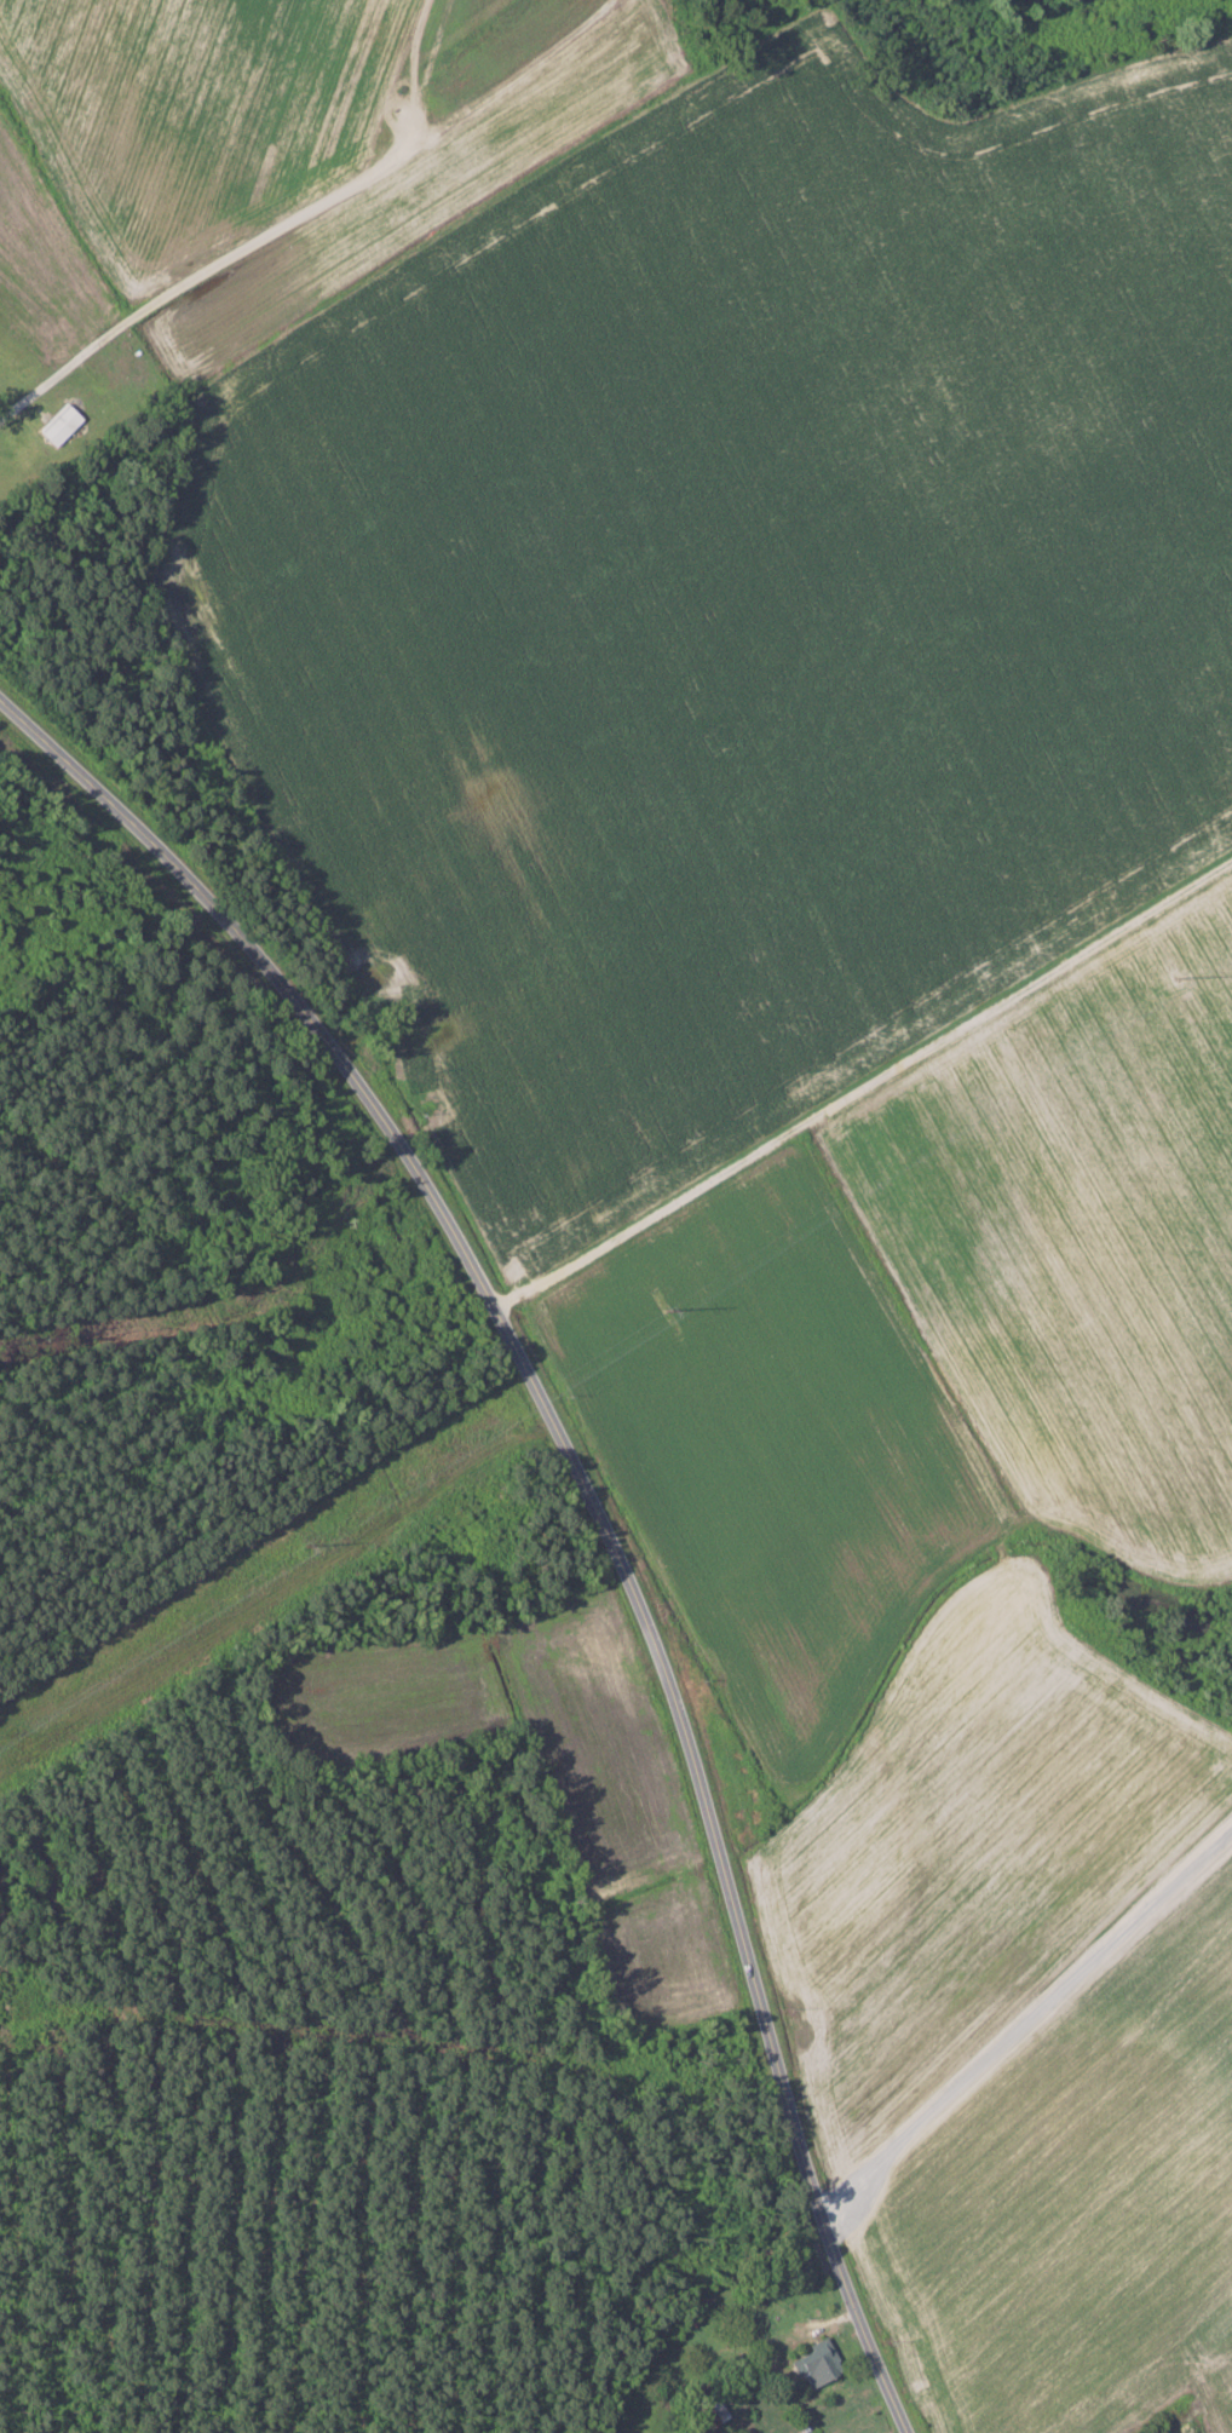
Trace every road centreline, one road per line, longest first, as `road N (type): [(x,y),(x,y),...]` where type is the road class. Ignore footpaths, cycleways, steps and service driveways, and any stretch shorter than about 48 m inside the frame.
road 1 (tertiary): [(0,698),(163,852),(278,978),(351,1070),(466,1249),(614,1542),(667,1673),(800,2149),(860,2325),(908,2432)]

